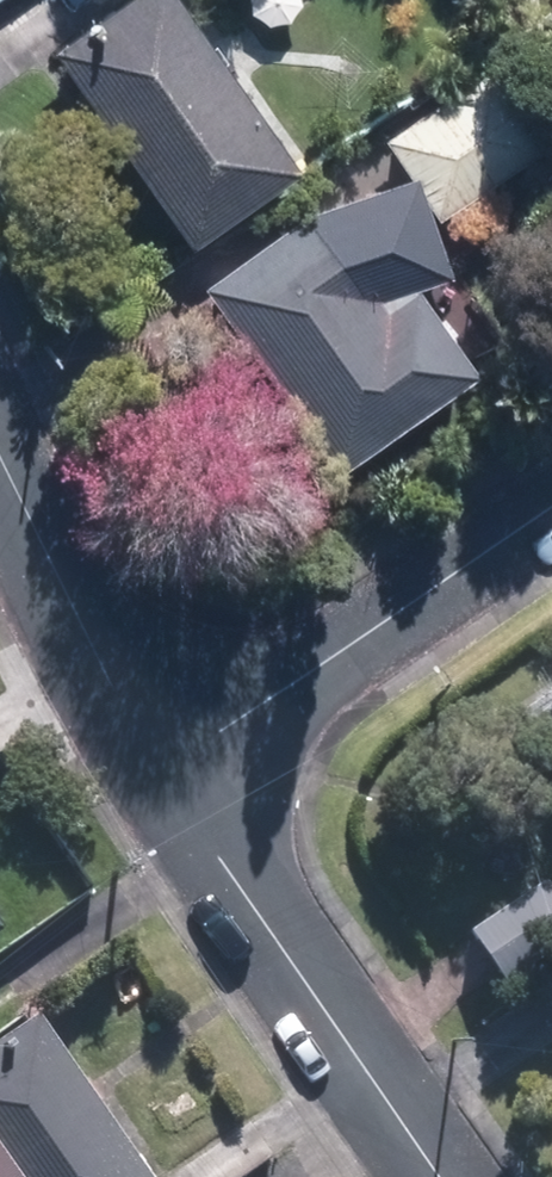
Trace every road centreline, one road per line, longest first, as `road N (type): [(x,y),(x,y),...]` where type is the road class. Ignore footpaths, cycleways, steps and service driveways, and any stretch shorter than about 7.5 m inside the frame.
road 1 (residential): [(439,1176),(161,774)]
road 2 (residential): [(551,503),(161,774)]
road 3 (residential): [(161,774),(0,459)]

